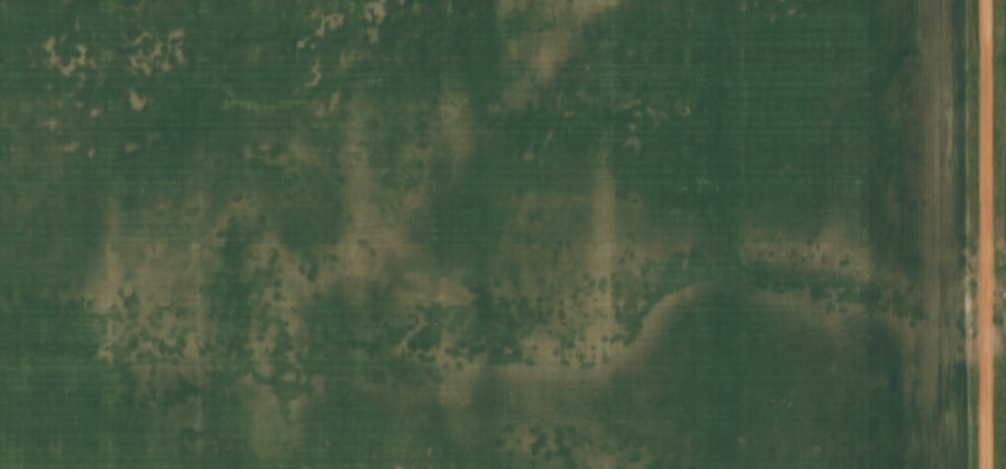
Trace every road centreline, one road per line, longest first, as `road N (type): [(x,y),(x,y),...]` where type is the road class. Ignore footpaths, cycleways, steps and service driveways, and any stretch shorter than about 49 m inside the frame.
road 1 (residential): [(988,0),(989,468)]

